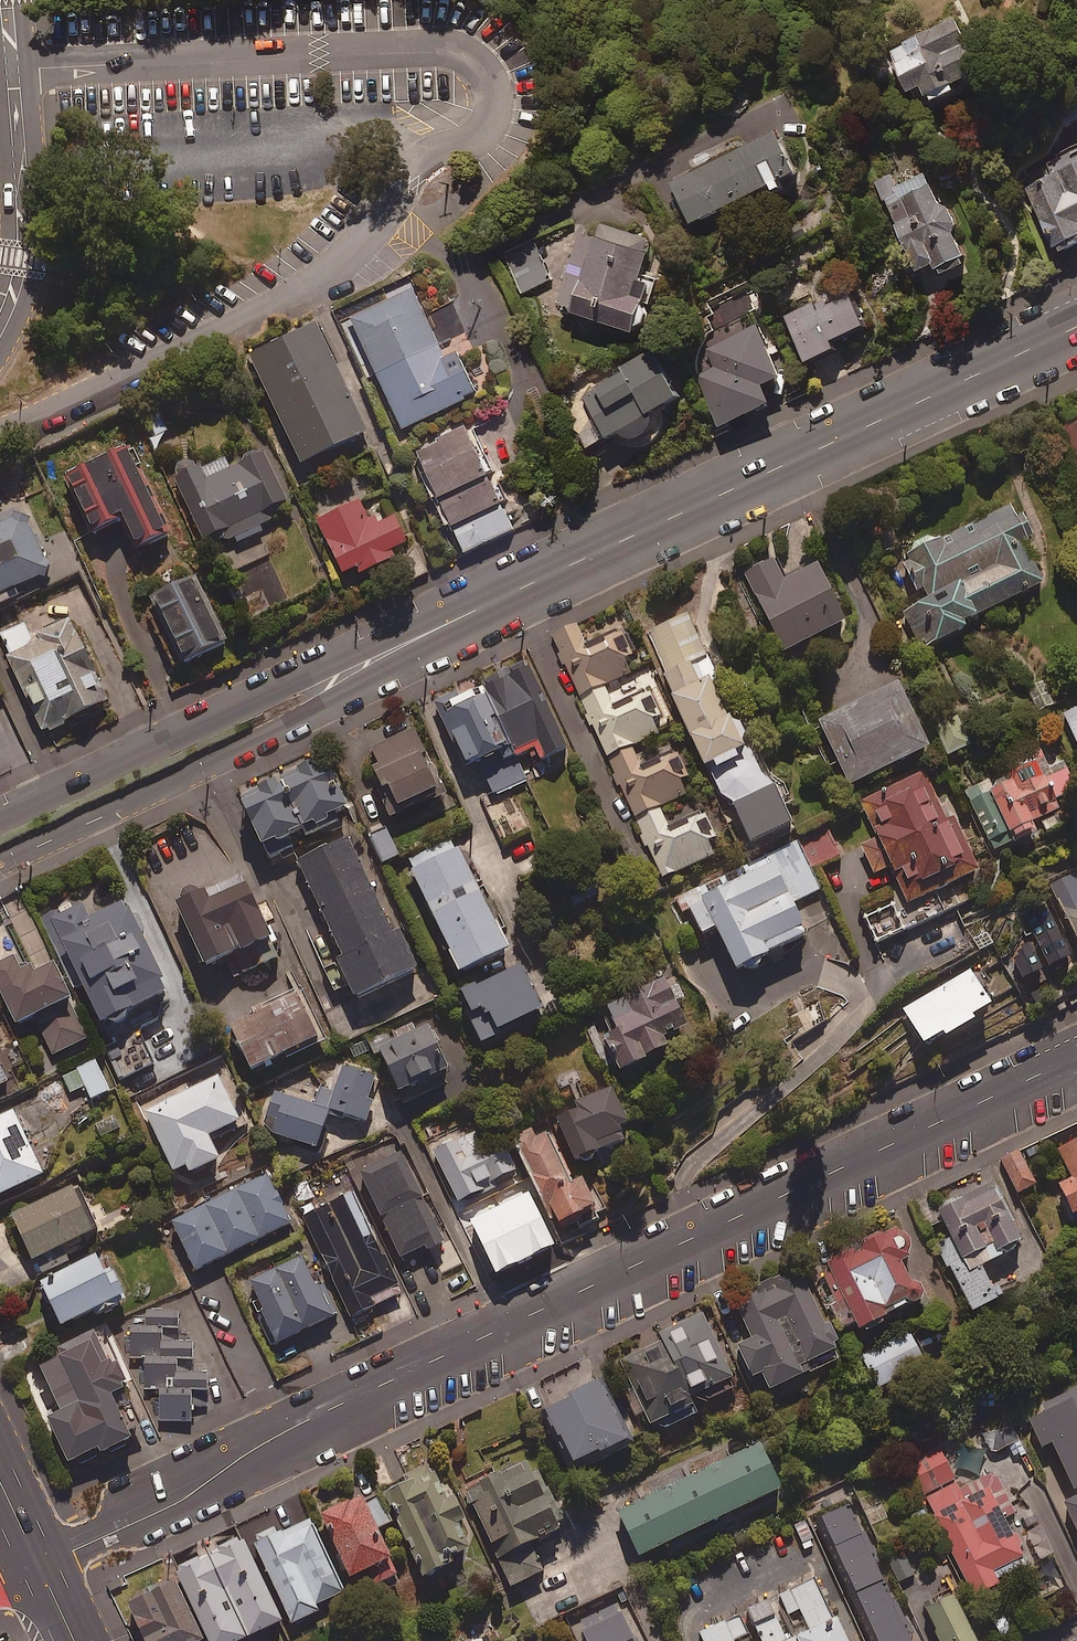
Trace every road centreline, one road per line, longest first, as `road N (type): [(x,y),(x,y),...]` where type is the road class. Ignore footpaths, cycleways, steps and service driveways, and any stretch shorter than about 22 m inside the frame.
road 1 (tertiary): [(1076,328),(0,838)]
road 2 (tertiary): [(1076,1053),(322,1414),(170,1508),(40,1566)]
road 3 (residential): [(7,0),(22,222),(20,259),(0,326)]

